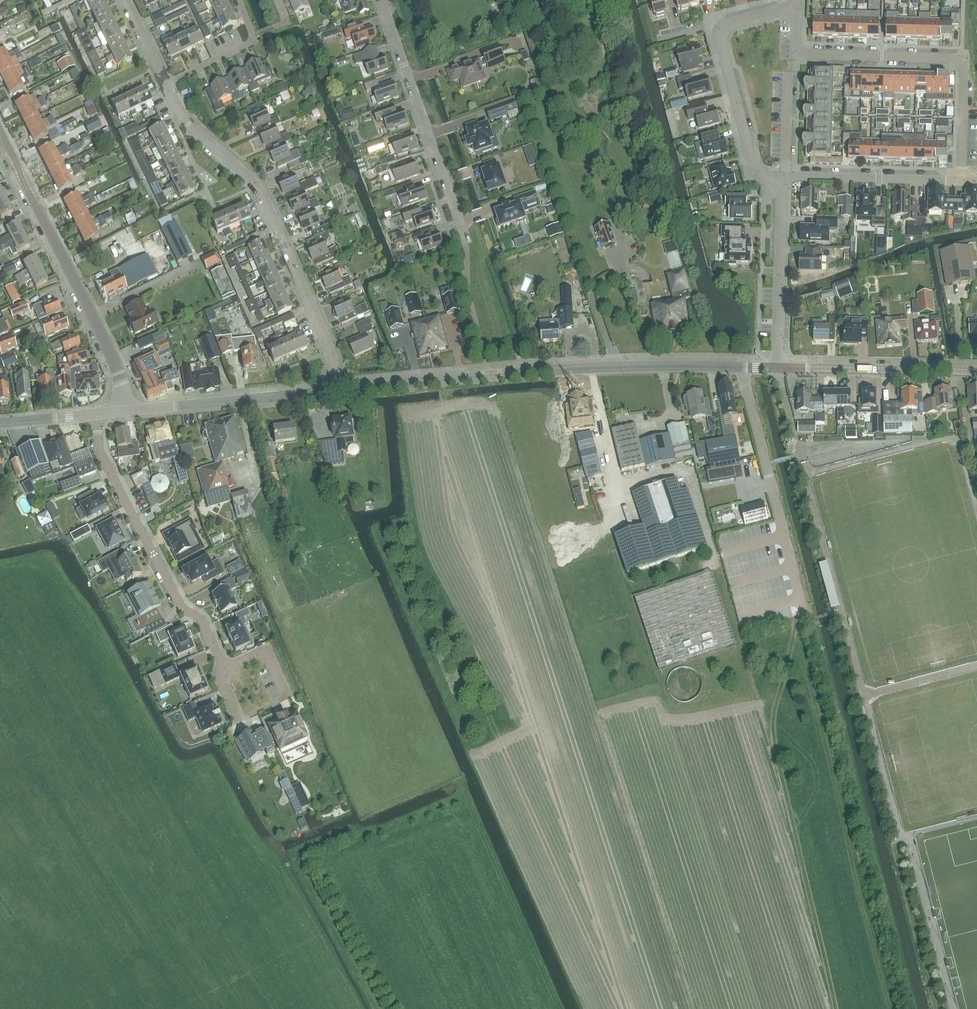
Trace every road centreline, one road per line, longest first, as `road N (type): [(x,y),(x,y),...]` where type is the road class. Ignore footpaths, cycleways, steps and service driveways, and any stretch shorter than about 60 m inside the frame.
road 1 (tertiary): [(336,390),(550,370),(779,367)]
road 2 (residential): [(336,390),(330,350),(264,197),(178,112),(165,83)]
road 3 (residential): [(962,180),(961,63),(802,54),(796,5)]
road 4 (tertiary): [(124,411),(119,372),(0,134)]
road 5 (residential): [(223,667),(201,620),(182,607),(99,450),(96,414)]
road 6 (residential): [(465,236),(382,0)]
road 7 (residential): [(778,184),(754,165),(721,32),(732,22),(796,5)]
road 8 (tertiary): [(124,411),(336,390)]
road 9 (tertiary): [(779,367),(976,372)]
road 10 (residential): [(779,367),(778,184)]
road 11 (residential): [(785,177),(962,180)]

